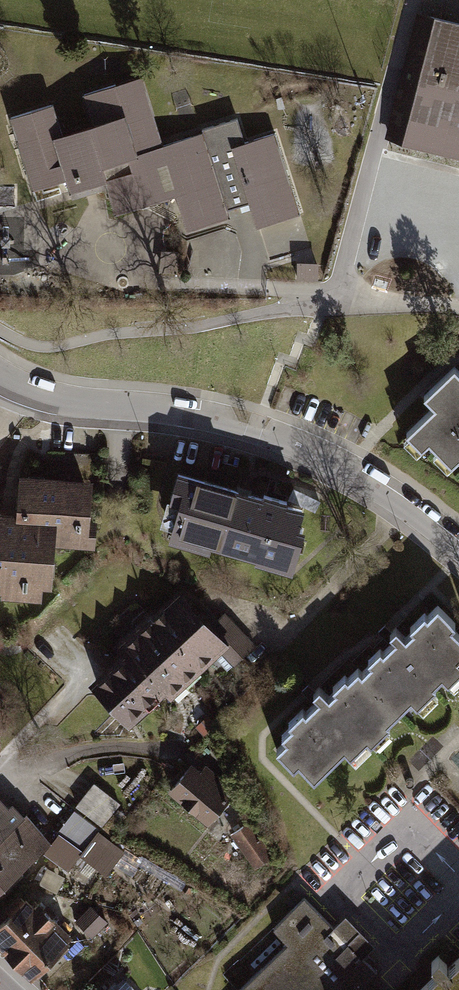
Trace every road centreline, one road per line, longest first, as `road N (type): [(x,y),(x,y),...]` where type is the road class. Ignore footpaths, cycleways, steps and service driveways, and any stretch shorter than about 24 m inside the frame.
road 1 (residential): [(458,550),(381,487),(307,448),(191,412),(44,395),(0,377)]

